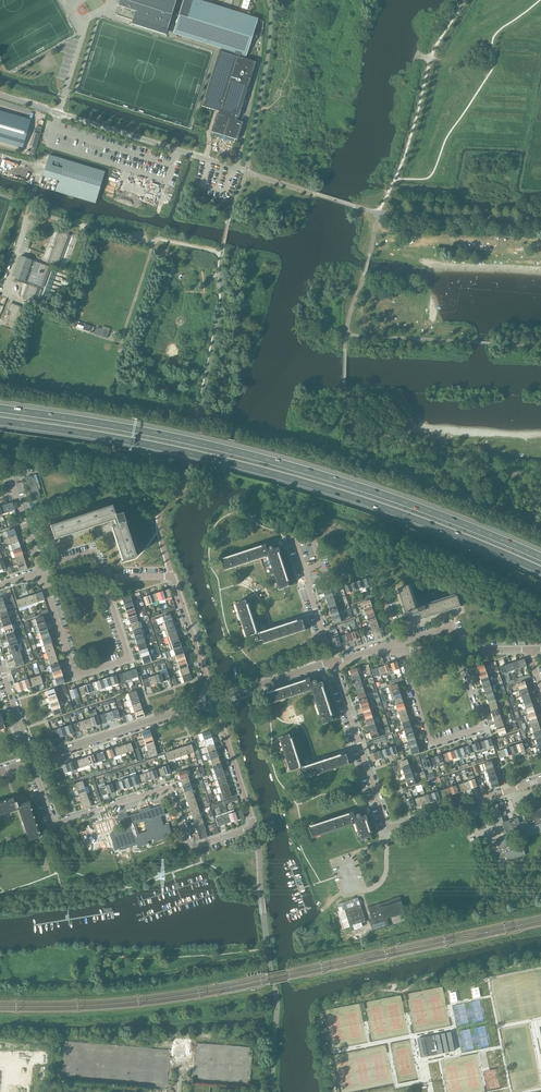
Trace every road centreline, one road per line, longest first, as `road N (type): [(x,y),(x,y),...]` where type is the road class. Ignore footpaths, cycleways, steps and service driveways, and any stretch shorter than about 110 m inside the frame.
road 1 (motorway): [(0,422),(242,465),(429,524),(540,571)]
road 2 (motorway): [(540,557),(281,463),(0,408)]
road 3 (residential): [(212,701),(254,827),(221,839),(189,843),(170,787),(53,823),(32,761)]
road 4 (unclassified): [(246,172),(0,95)]
road 5 (residential): [(396,643),(431,743),(483,726),(458,649)]
road 6 (residential): [(47,582),(77,676),(129,660),(101,578)]
road 7 (unclassified): [(32,761),(212,701)]
road 8 (unclassified): [(387,827),(333,662)]
road 9 (residential): [(387,827),(540,779)]
road 10 (unclassified): [(333,662),(293,535)]
road 11 (residential): [(212,701),(174,578)]
road 12 (unclassified): [(212,701),(333,662)]

